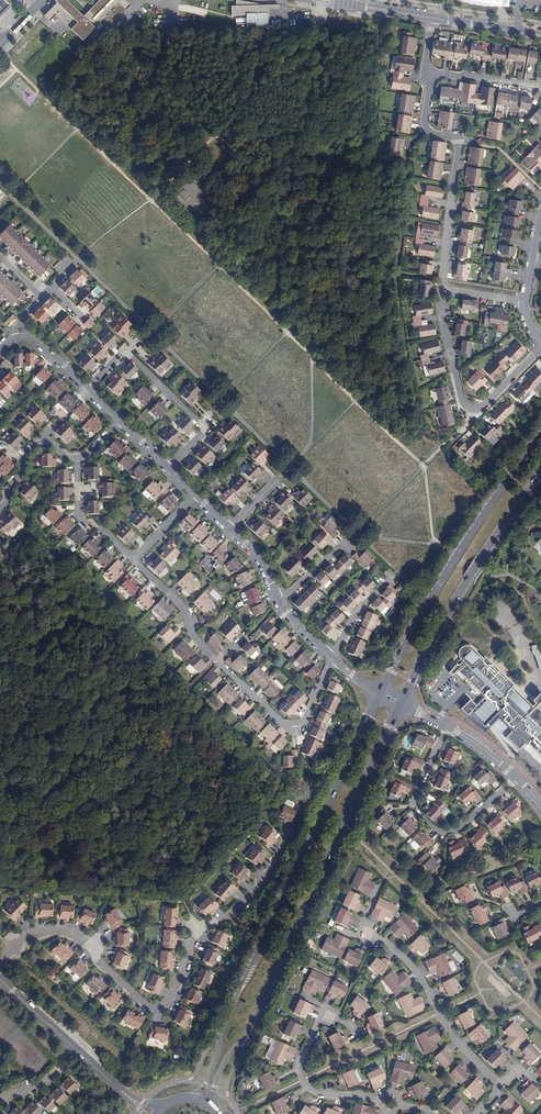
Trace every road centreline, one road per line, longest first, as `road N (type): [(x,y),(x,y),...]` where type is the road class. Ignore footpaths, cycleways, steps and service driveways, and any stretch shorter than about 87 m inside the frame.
road 1 (secondary): [(381,693),(236,995),(206,1083),(191,1097)]
road 2 (secondary): [(214,1108),(222,1066),(248,1032),(401,703)]
road 3 (residential): [(0,964),(28,935),(61,931),(82,939),(141,1004),(160,1007),(172,1000),(197,927),(224,918),(261,883),(285,842)]
road 4 (secondary): [(540,436),(449,568),(381,693)]
road 5 (secondary): [(401,703),(468,579),(540,471)]
road 6 (residential): [(477,1113),(496,1096),(496,1082),(453,1037),(421,978),(368,934)]
road 7 (residential): [(430,73),(425,126),(459,145),(443,289)]
road 8 (residential): [(448,727),(414,804),(434,829),(453,832),(517,778)]
road 9 (residential): [(443,289),(467,407),(484,405),(540,348)]
road 10 (residential): [(334,659),(284,611),(259,558),(196,495)]
road 11 (residential): [(218,660),(295,727),(334,659)]
road 12 (secondary): [(124,1095),(0,980)]
road 13 (residential): [(329,1018),(318,1023),(301,1062),(307,1088),(383,1101)]
road 14 (residential): [(134,559),(184,609),(191,631),(218,660)]
road 15 (residential): [(120,421),(29,337)]
road 16 (residential): [(78,460),(47,440),(37,443),(0,509)]

